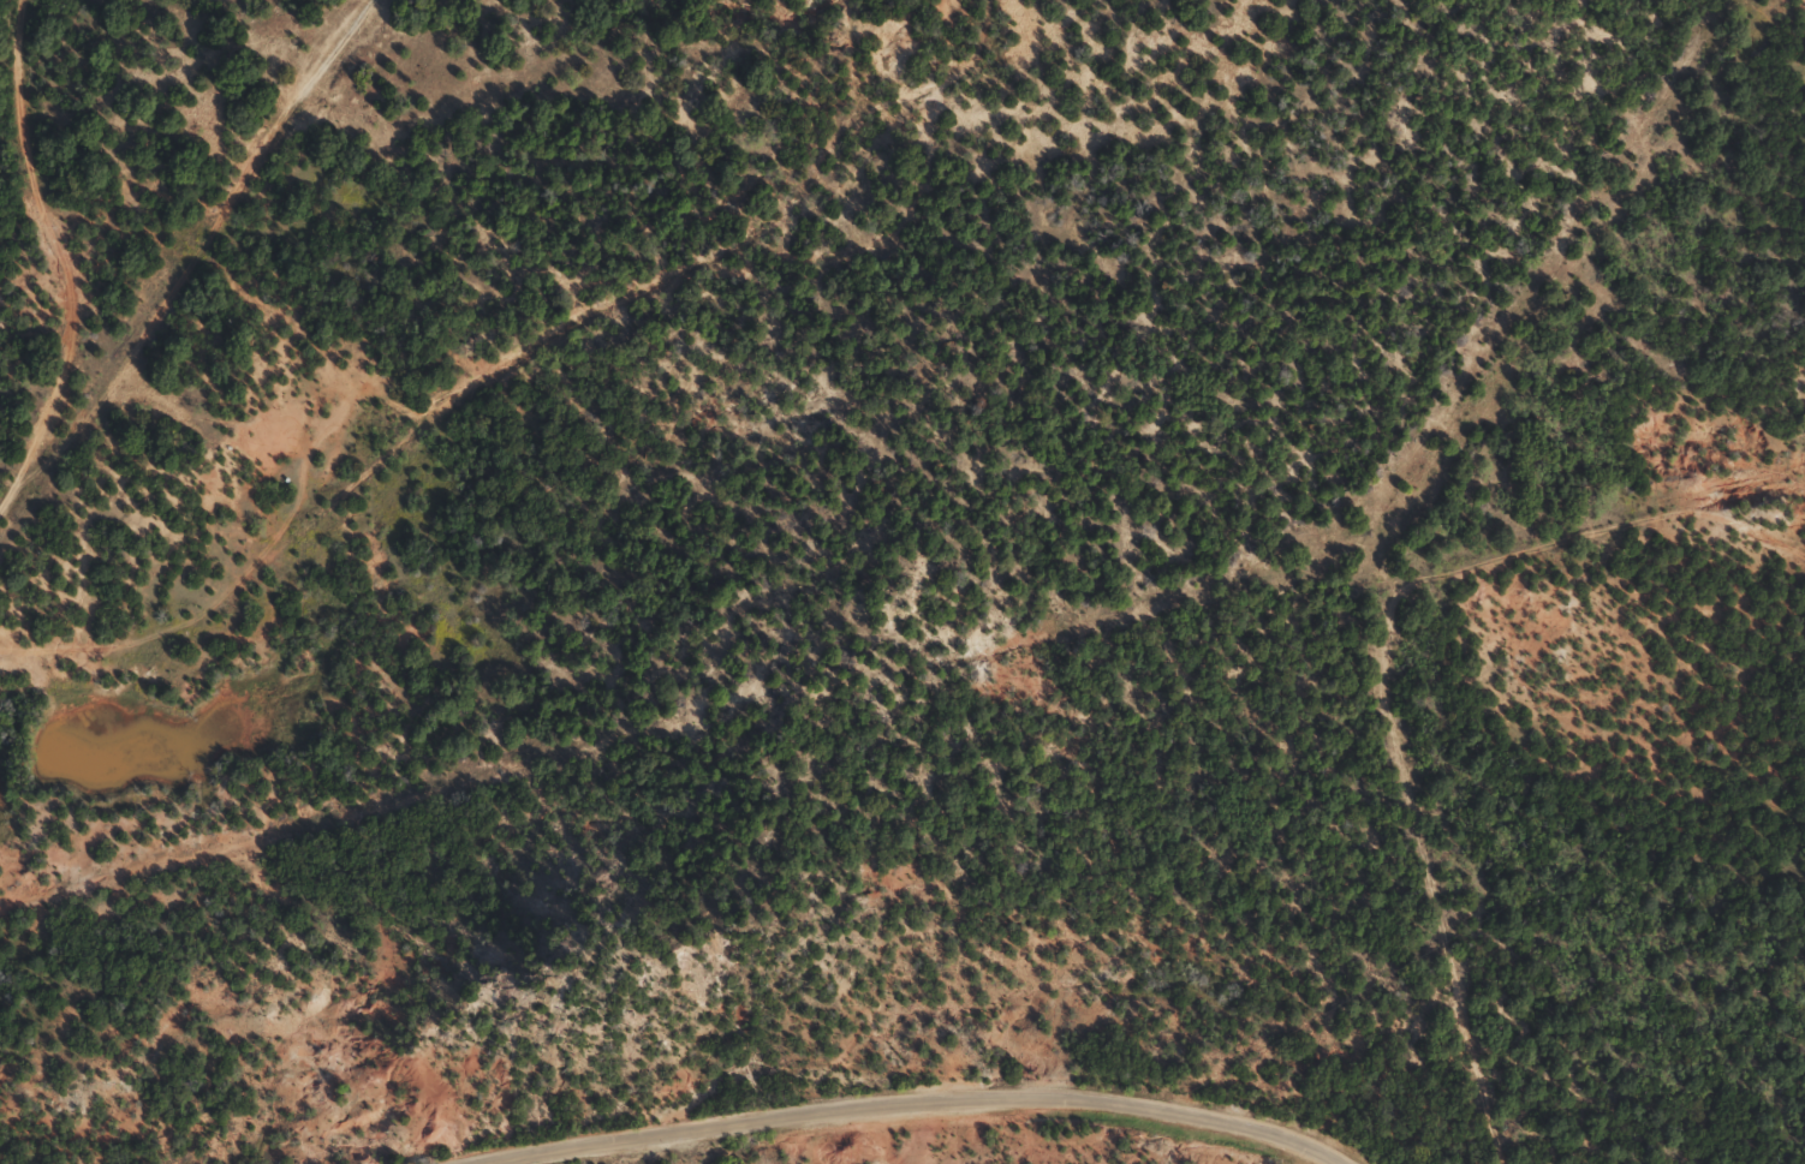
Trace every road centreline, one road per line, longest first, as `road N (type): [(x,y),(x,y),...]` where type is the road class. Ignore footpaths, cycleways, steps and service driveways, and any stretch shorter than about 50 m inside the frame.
road 1 (residential): [(1339,1163),(1246,1127),(1061,1098),(800,1116),(470,1163)]

